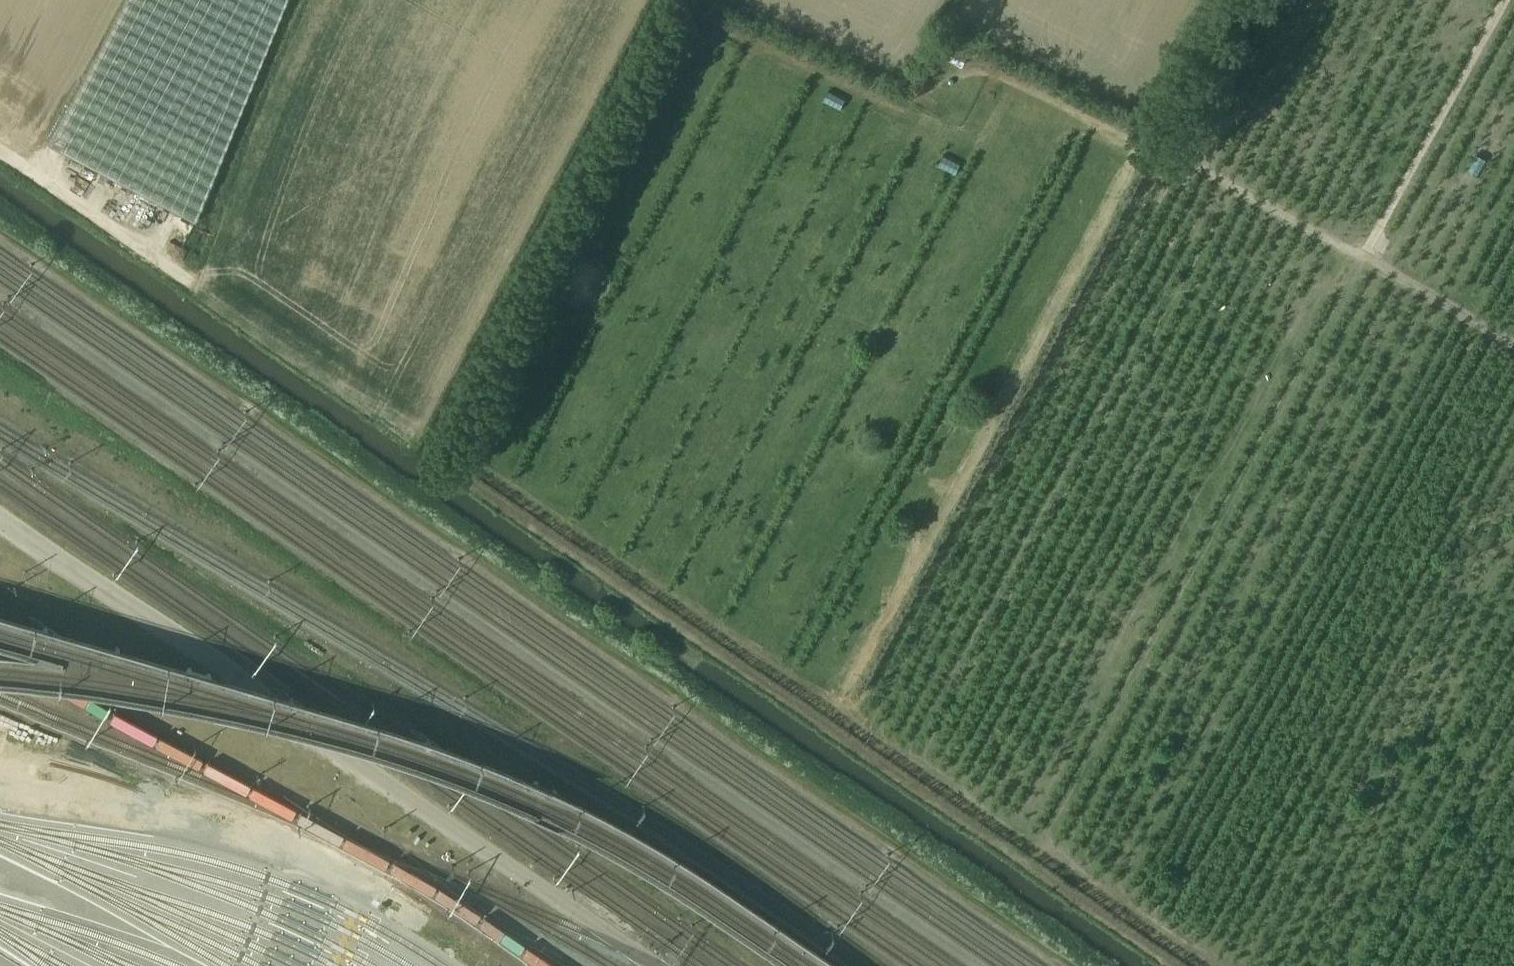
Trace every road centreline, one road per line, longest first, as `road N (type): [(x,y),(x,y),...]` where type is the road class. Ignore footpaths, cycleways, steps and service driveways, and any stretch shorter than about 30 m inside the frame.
road 1 (track): [(939,86),(970,72),(1011,79),(1293,219),(1513,344)]
road 2 (track): [(1365,259),(1506,0)]
road 3 (unclassified): [(190,282),(0,151)]

